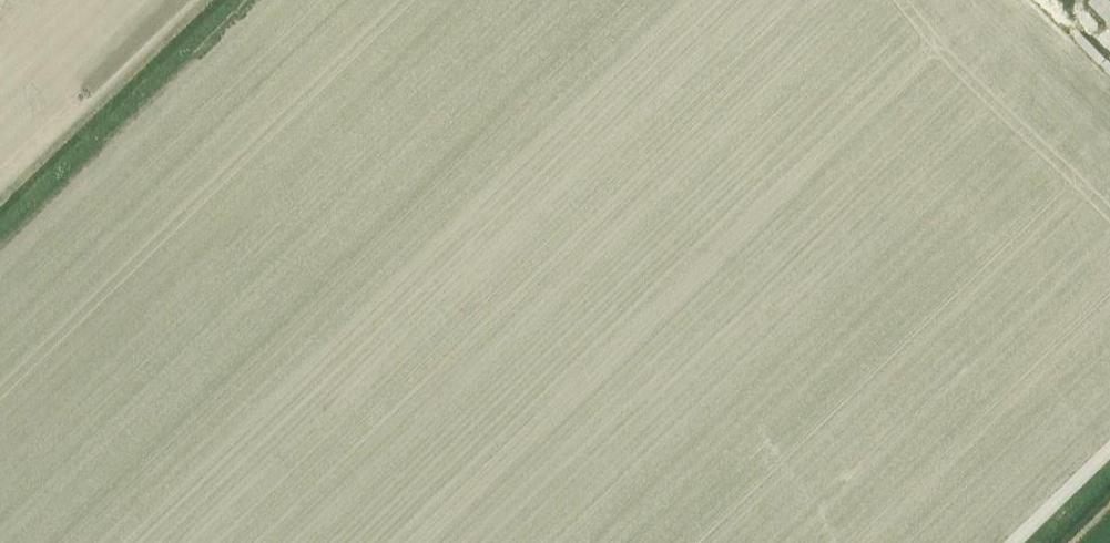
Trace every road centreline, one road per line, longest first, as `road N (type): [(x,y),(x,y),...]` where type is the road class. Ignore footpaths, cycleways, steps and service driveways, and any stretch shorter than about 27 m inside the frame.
road 1 (track): [(1018,542),(1109,453)]

